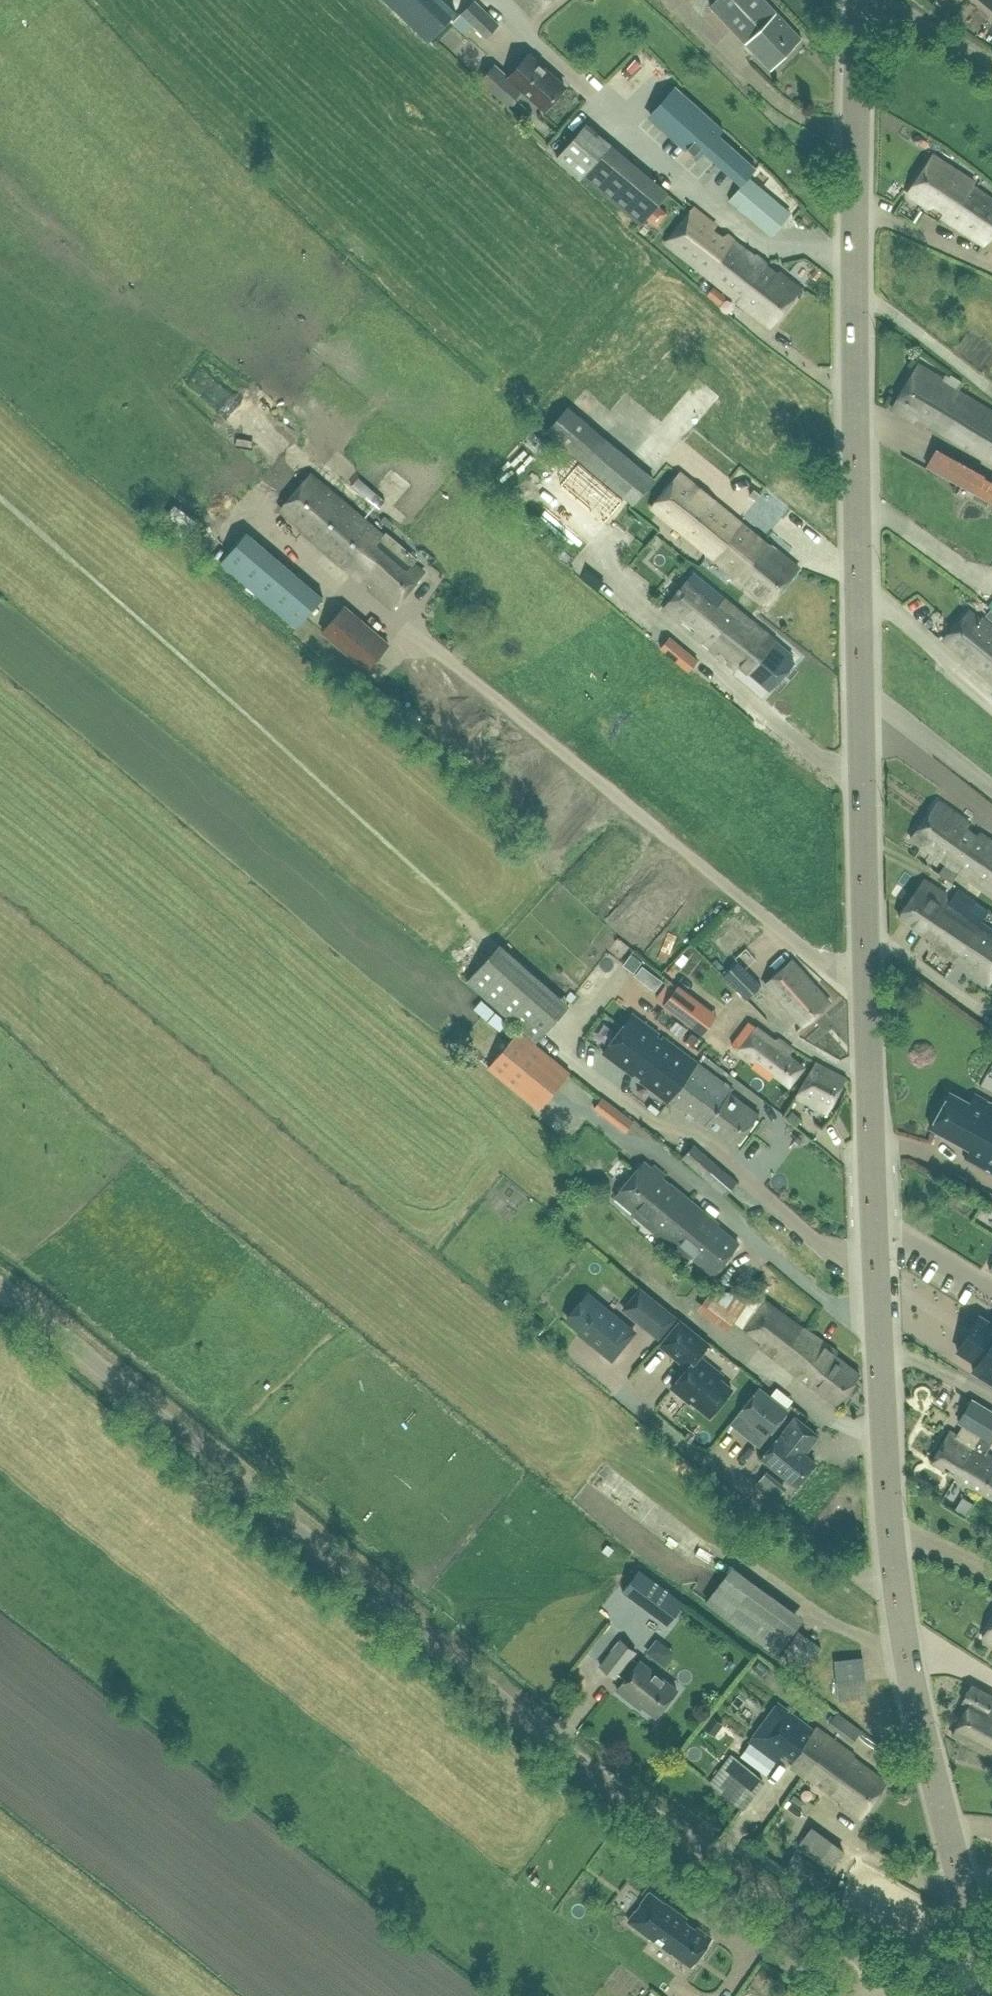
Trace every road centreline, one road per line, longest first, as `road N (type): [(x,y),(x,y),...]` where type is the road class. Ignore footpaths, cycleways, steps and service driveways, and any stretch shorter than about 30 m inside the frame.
road 1 (tertiary): [(991,1995),(903,1649),(888,1490),(869,1068),(855,250),(862,0)]
road 2 (unclassified): [(917,1995),(560,1744),(0,1283)]
road 3 (unclassified): [(991,70),(875,0)]

